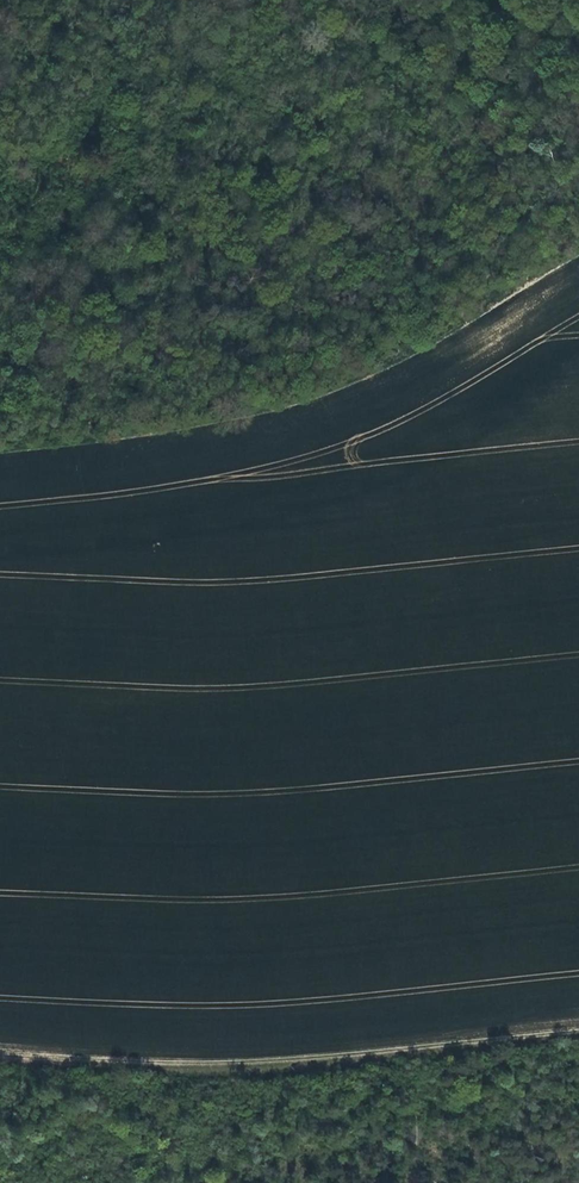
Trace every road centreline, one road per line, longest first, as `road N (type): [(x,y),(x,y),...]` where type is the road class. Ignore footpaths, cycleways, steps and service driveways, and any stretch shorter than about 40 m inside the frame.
road 1 (track): [(578,232),(442,291),(378,303),(148,312),(0,304)]
road 2 (track): [(0,1054),(216,1065),(578,1032)]

